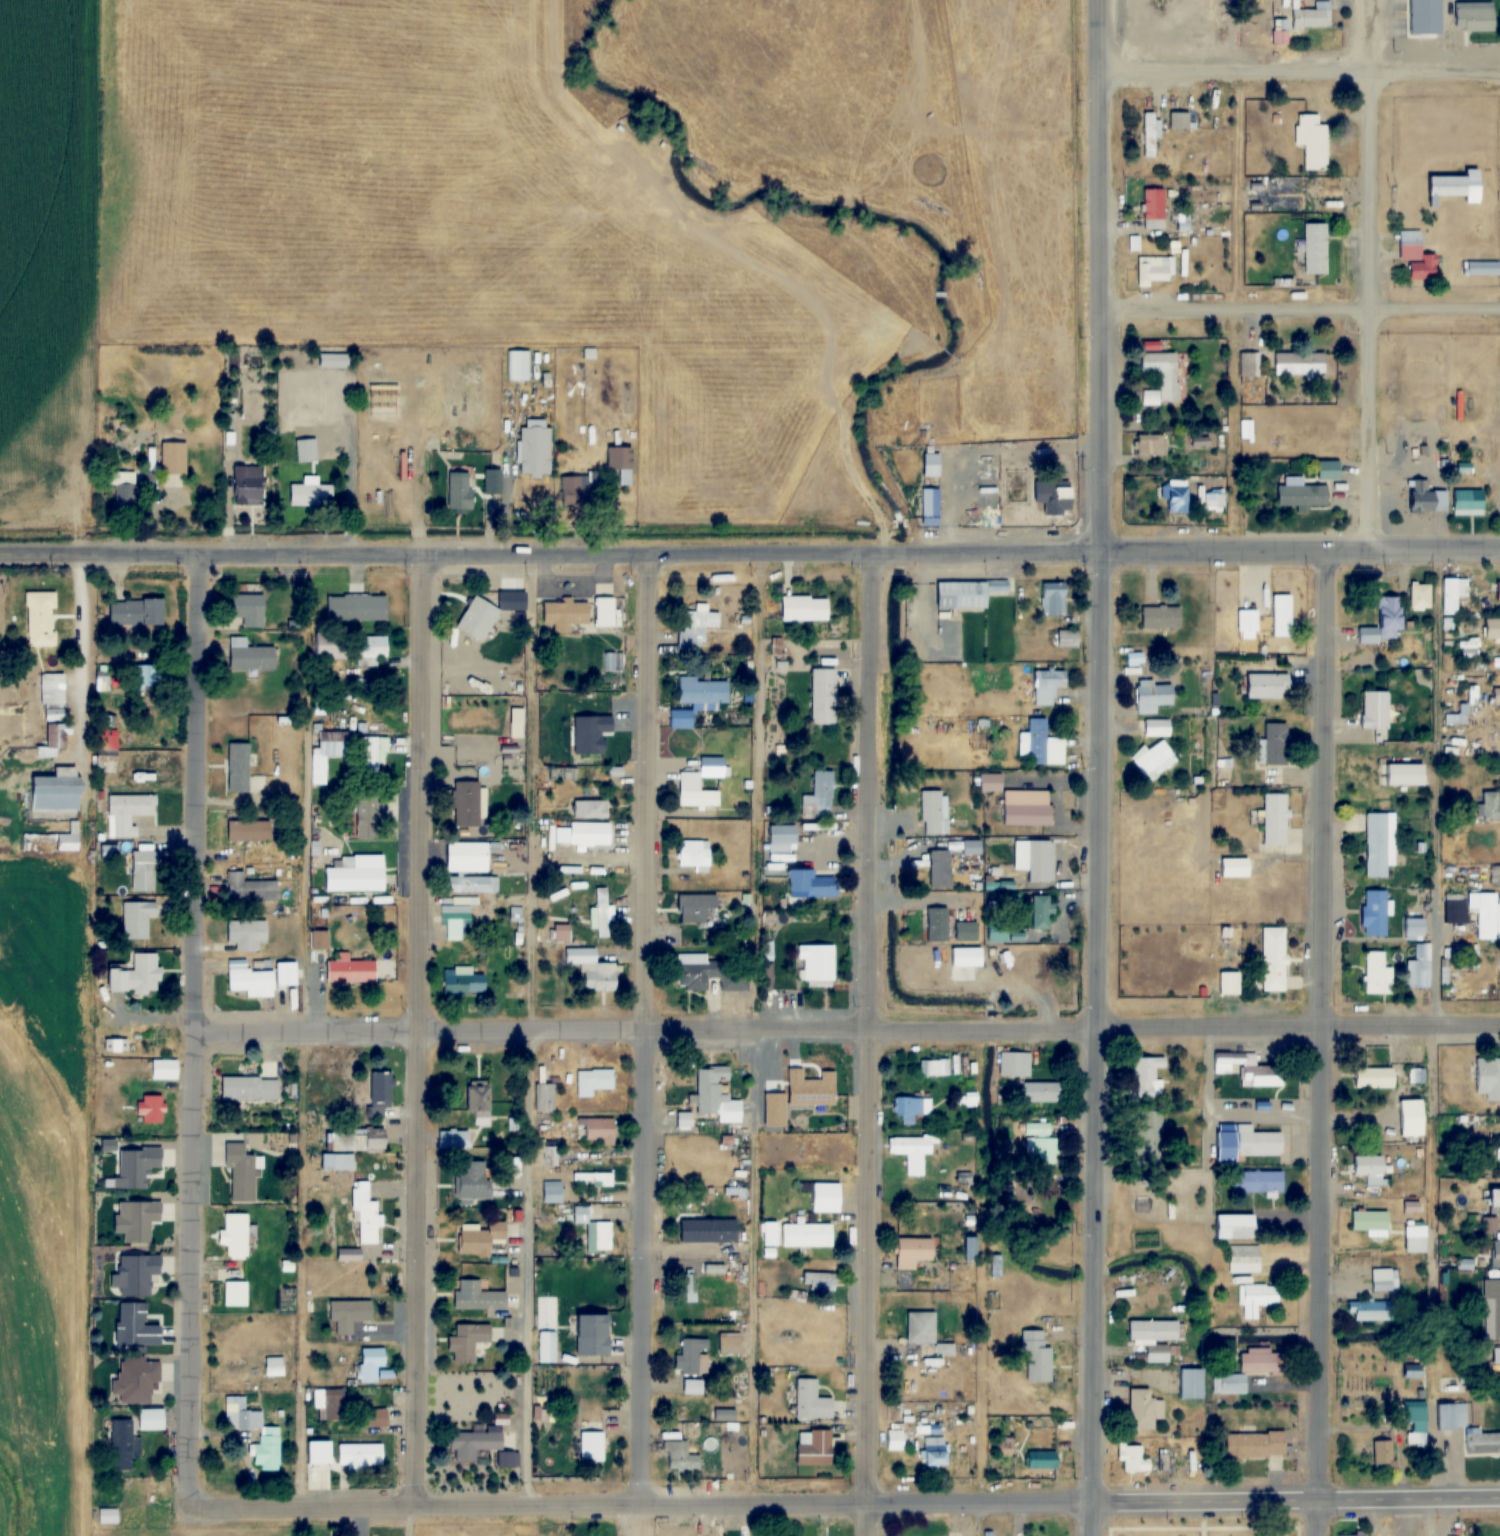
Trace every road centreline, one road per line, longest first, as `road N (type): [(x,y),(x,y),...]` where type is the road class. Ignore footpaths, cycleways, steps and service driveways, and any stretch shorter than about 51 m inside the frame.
road 1 (tertiary): [(1499,547),(89,553)]
road 2 (residential): [(1499,1499),(189,1505)]
road 3 (residential): [(1499,1023),(191,1026)]
road 4 (residential): [(1316,1535),(1321,549)]
road 5 (tertiary): [(1094,1535),(1099,550)]
road 6 (residential): [(865,1535),(869,551)]
road 7 (residential): [(641,1504),(645,552)]
road 8 (residential): [(189,1505),(193,553)]
road 9 (residential): [(411,1504),(419,553)]
road 10 (tertiary): [(1099,550),(1096,0)]
road 11 (residential): [(1371,548),(1365,0)]
road 12 (residential): [(1499,78),(1097,73)]
road 13 (residential): [(1499,310),(1099,313)]

